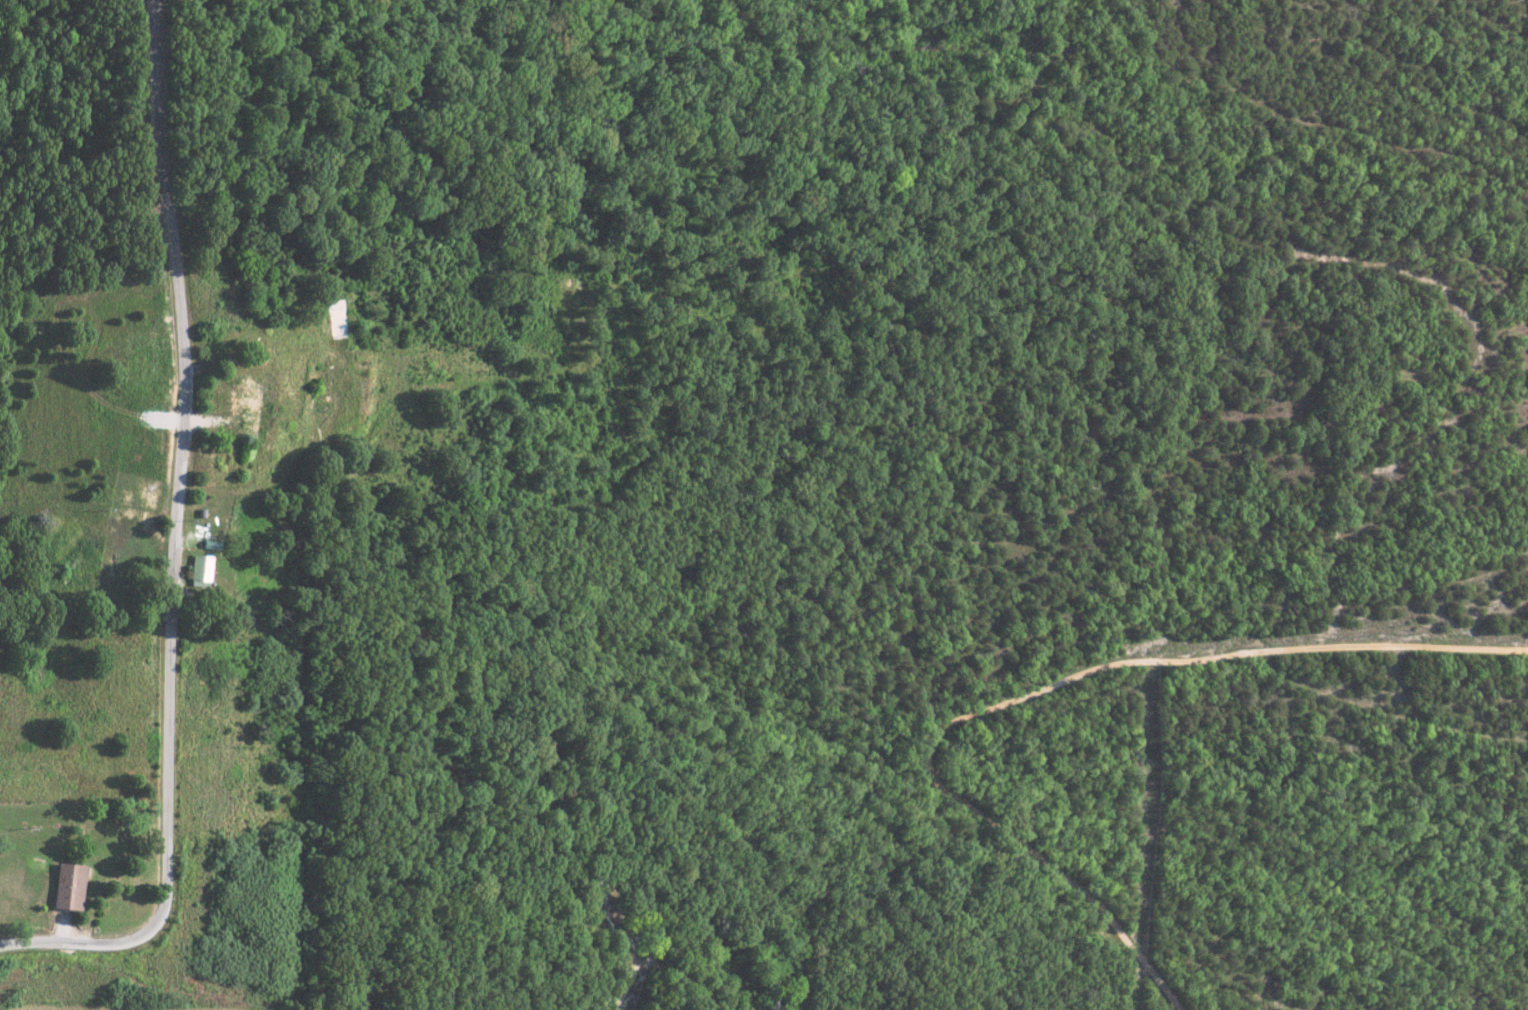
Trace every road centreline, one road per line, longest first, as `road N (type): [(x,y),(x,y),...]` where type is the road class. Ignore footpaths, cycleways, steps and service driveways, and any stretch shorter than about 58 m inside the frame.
road 1 (residential): [(0,947),(115,945),(140,937),(165,899),(183,377),(157,138),(152,0)]
road 2 (residential): [(1179,1009),(1091,905),(935,779),(929,755),(940,733),(1110,664),(1336,645),(1527,650)]

